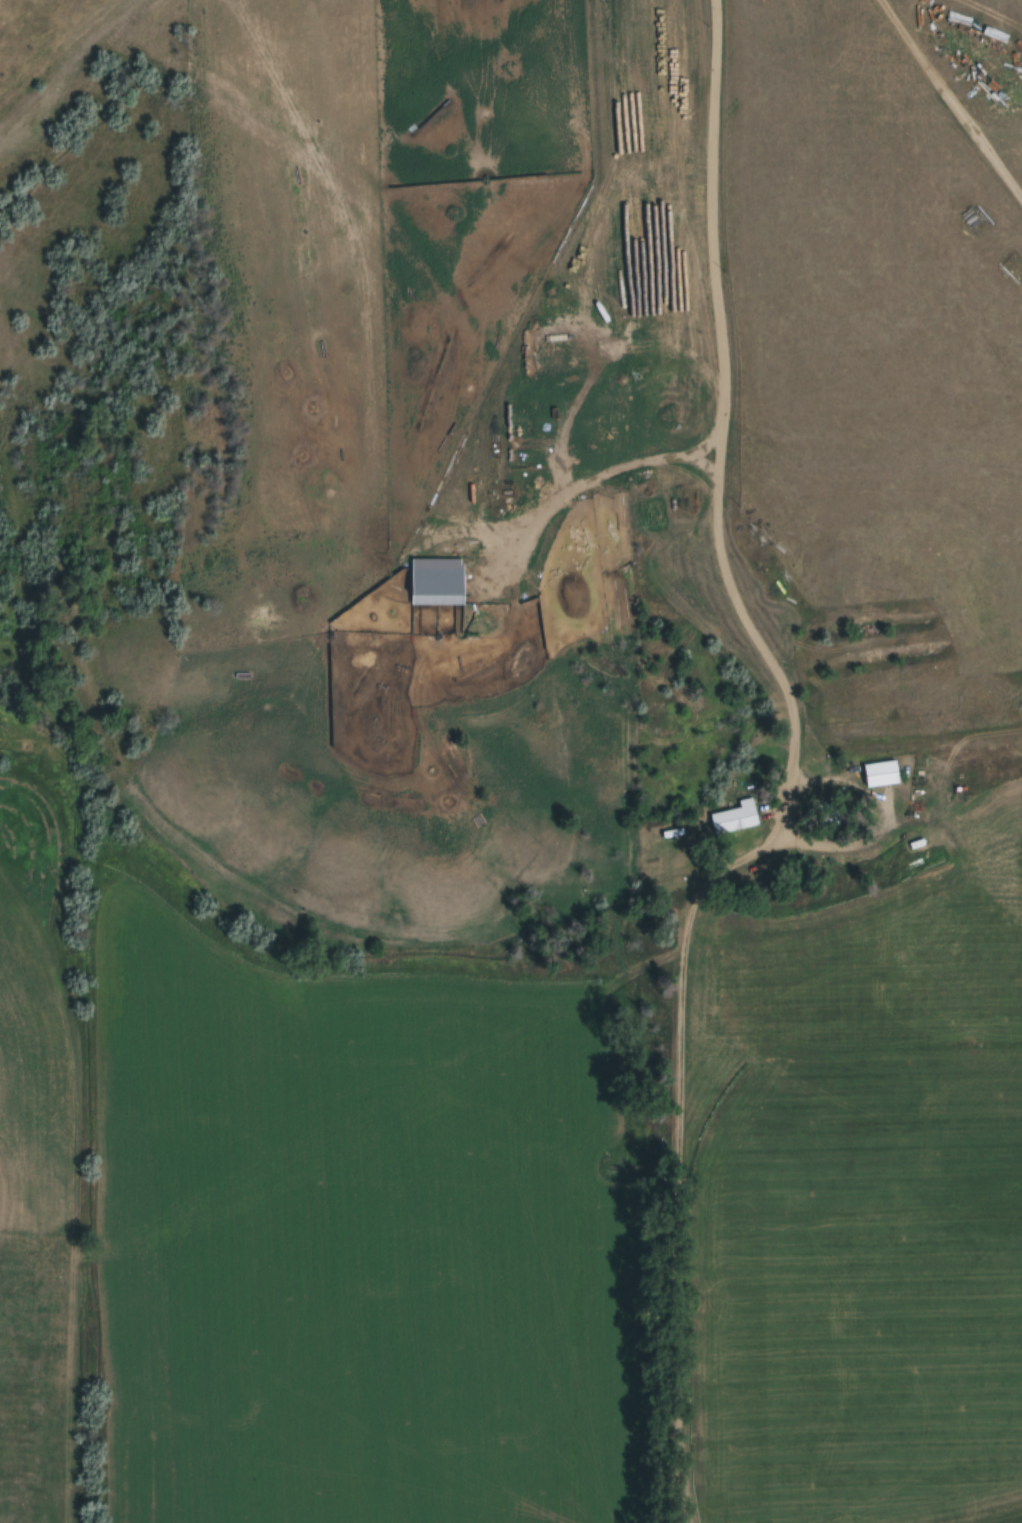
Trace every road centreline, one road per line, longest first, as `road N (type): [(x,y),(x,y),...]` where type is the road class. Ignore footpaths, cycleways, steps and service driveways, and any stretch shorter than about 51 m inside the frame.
road 1 (residential): [(711,1522),(701,931),(799,752),(764,595),(744,0)]

